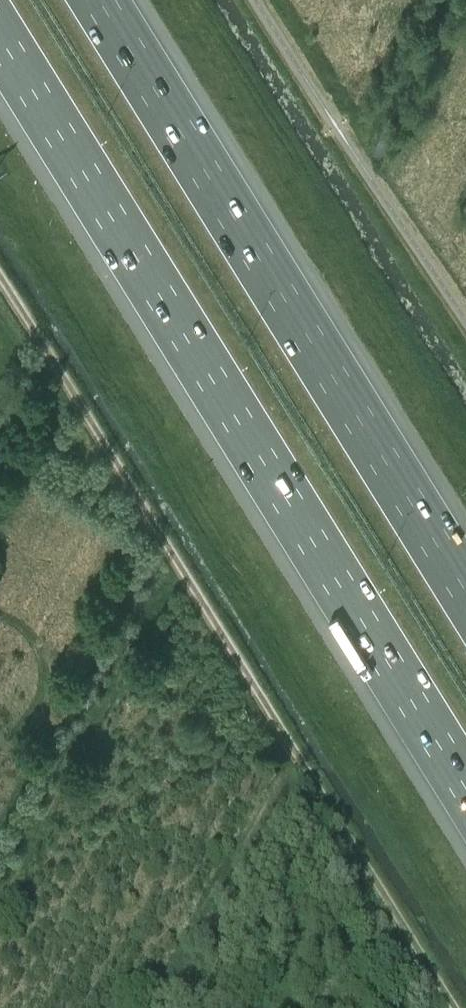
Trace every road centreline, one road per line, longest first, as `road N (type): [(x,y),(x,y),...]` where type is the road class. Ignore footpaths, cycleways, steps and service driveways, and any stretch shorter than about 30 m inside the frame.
road 1 (motorway): [(0,35),(465,790)]
road 2 (track): [(0,278),(453,1007)]
road 3 (motorway): [(465,593),(97,0)]

